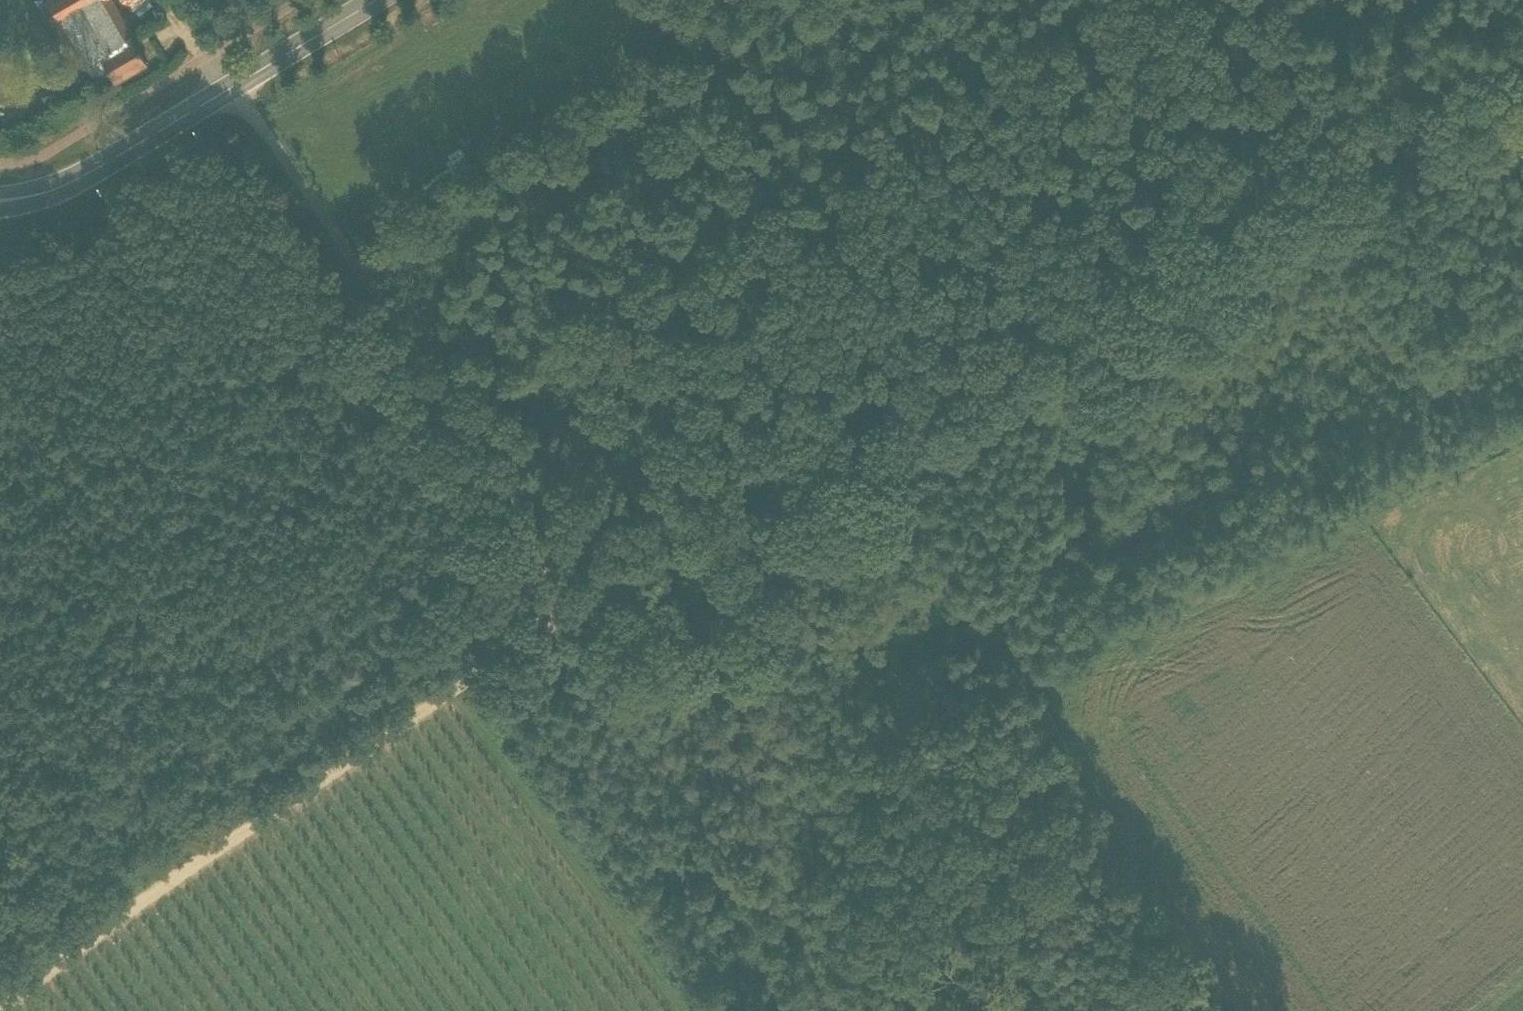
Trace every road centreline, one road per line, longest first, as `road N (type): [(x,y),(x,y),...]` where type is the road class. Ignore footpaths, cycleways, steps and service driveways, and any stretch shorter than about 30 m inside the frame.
road 1 (track): [(1522,33),(1450,60),(1175,234),(718,550),(624,601),(558,615)]
road 2 (track): [(1041,34),(441,400)]
road 3 (track): [(558,615),(9,1010)]
road 4 (tertiary): [(9,202),(87,176),(377,0)]
road 5 (track): [(441,400),(232,87)]
road 6 (track): [(558,615),(537,563),(441,400)]

